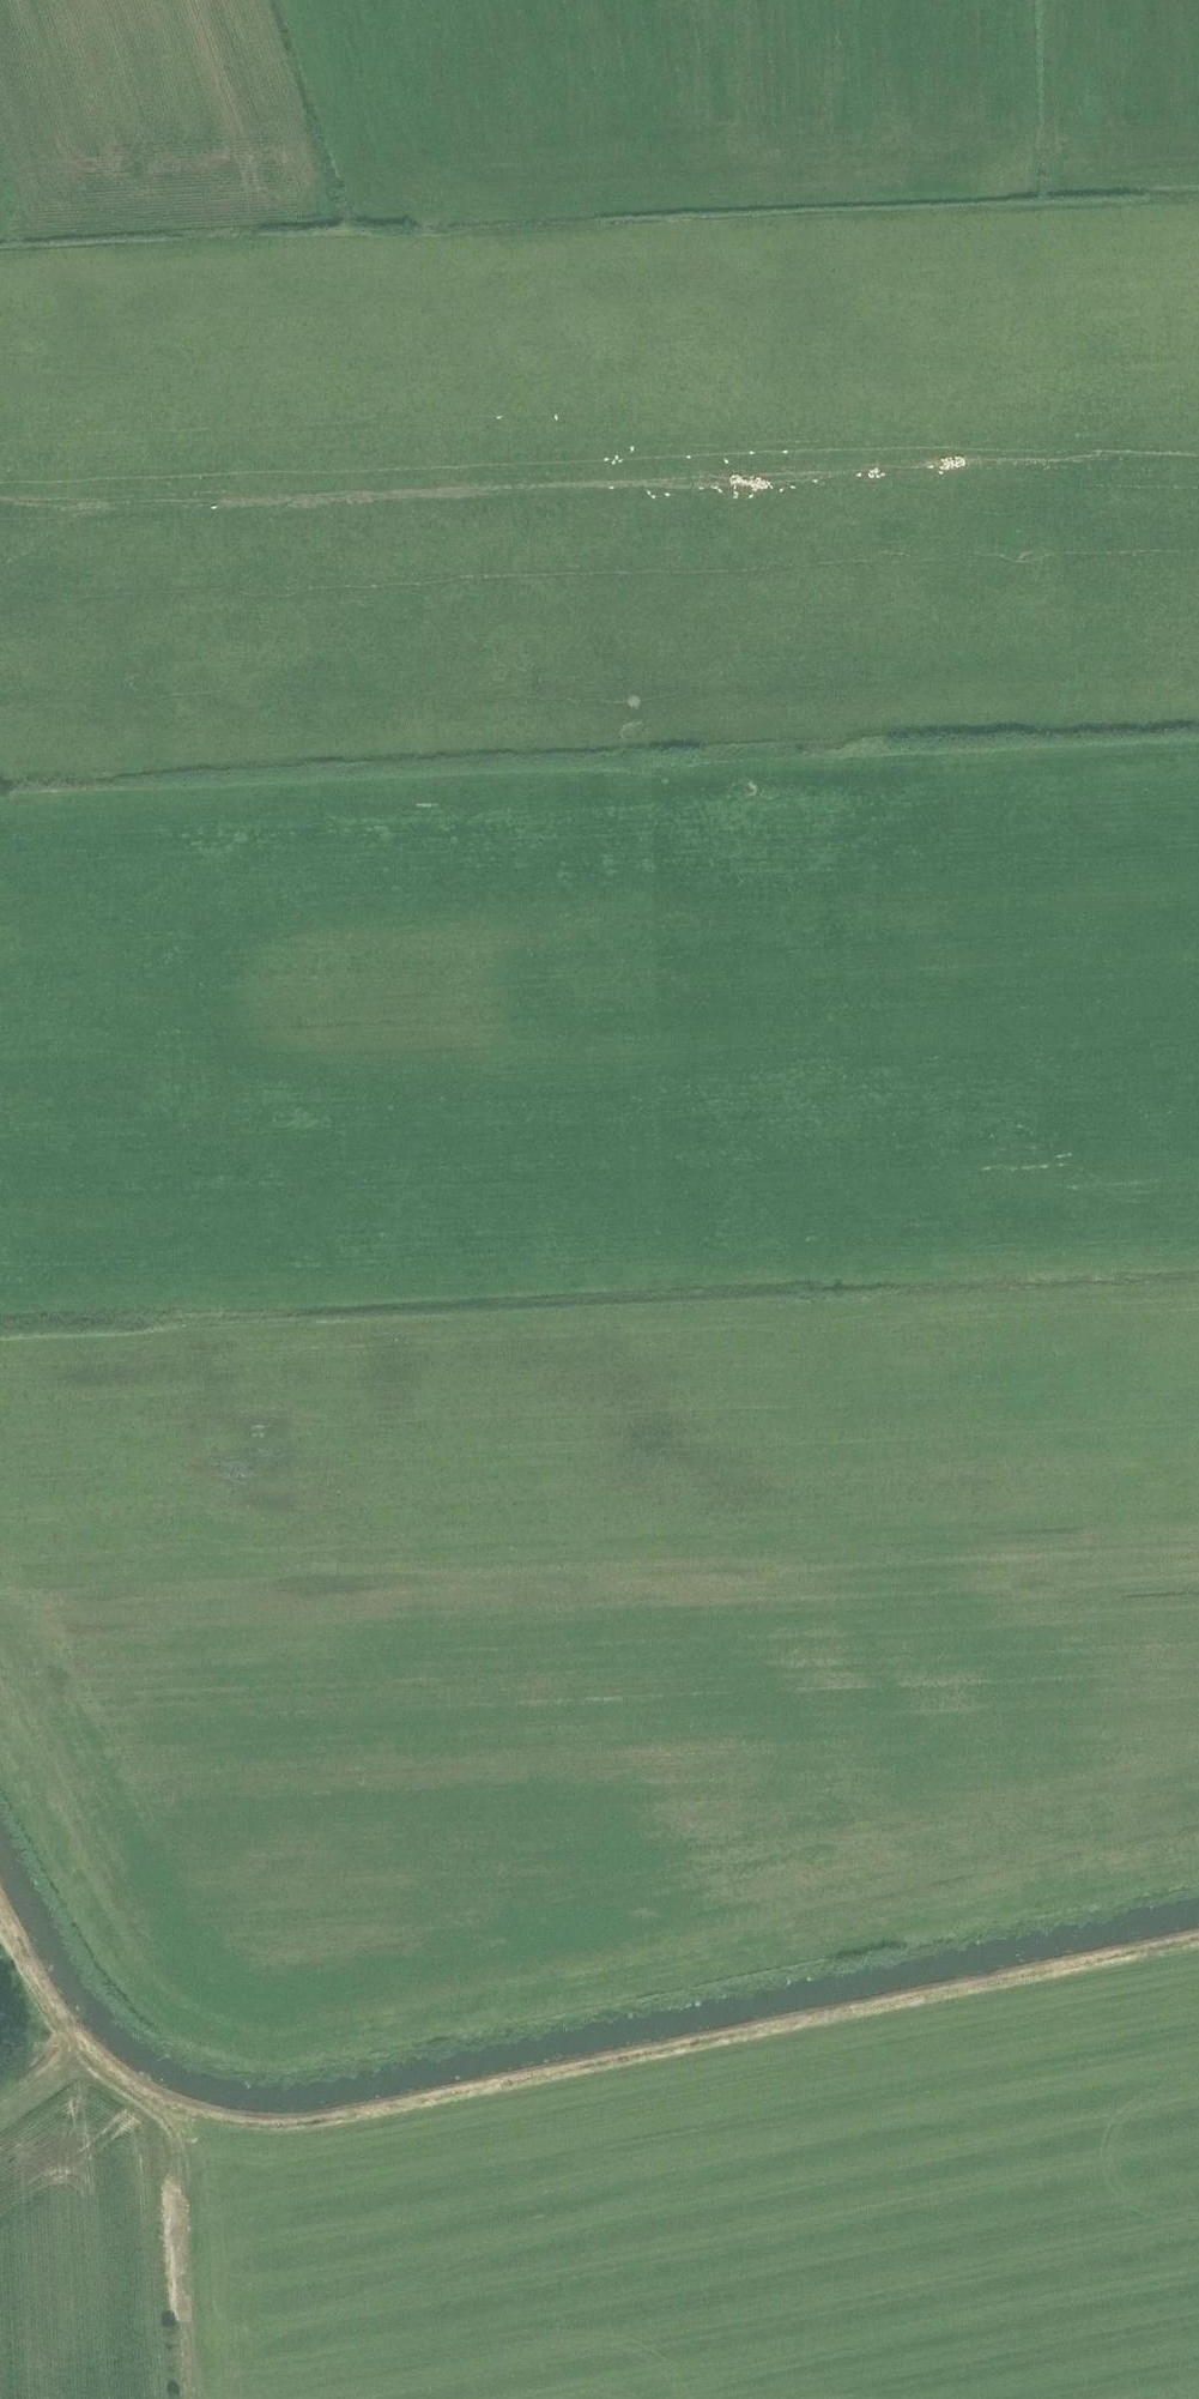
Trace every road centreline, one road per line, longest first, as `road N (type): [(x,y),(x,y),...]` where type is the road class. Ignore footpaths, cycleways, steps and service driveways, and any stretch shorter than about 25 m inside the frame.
road 1 (track): [(0,1925),(86,2056),(175,2123),(197,2398)]

